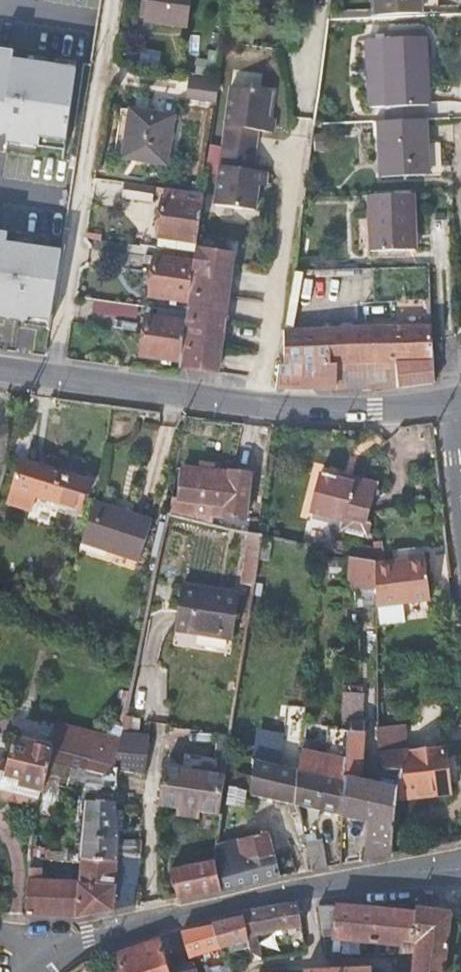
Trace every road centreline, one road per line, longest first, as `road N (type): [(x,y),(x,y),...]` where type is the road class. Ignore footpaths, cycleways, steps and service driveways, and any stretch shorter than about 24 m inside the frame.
road 1 (secondary): [(449,403),(322,412),(0,371)]
road 2 (tertiary): [(41,960),(155,919),(305,889)]
road 3 (tertiary): [(305,889),(460,872)]

